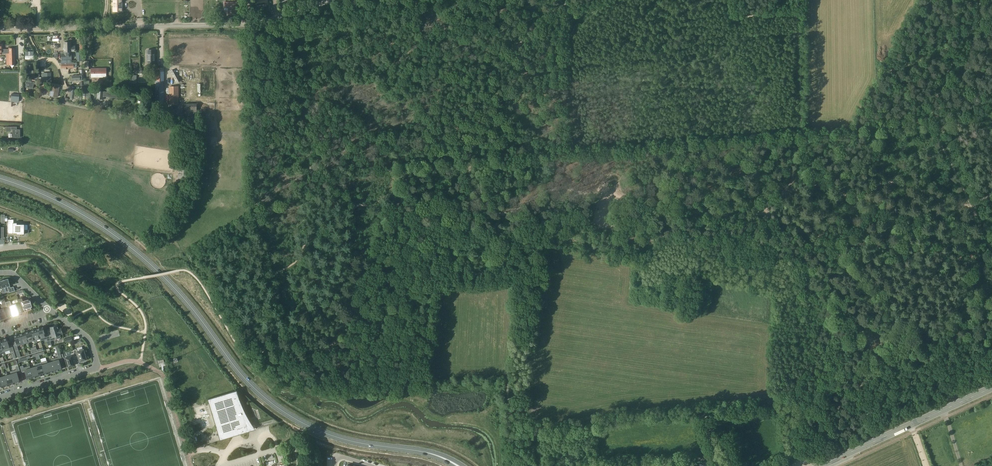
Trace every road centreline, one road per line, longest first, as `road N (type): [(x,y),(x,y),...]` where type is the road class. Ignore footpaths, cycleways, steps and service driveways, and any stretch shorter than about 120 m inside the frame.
road 1 (secondary): [(423,451),(343,439),(291,417),(245,379),(146,259),(97,222),(0,178)]
road 2 (unclassified): [(0,29),(249,25),(331,0)]
road 3 (secondary): [(820,465),(991,388)]
road 4 (residential): [(0,398),(98,367),(87,337),(49,309)]

